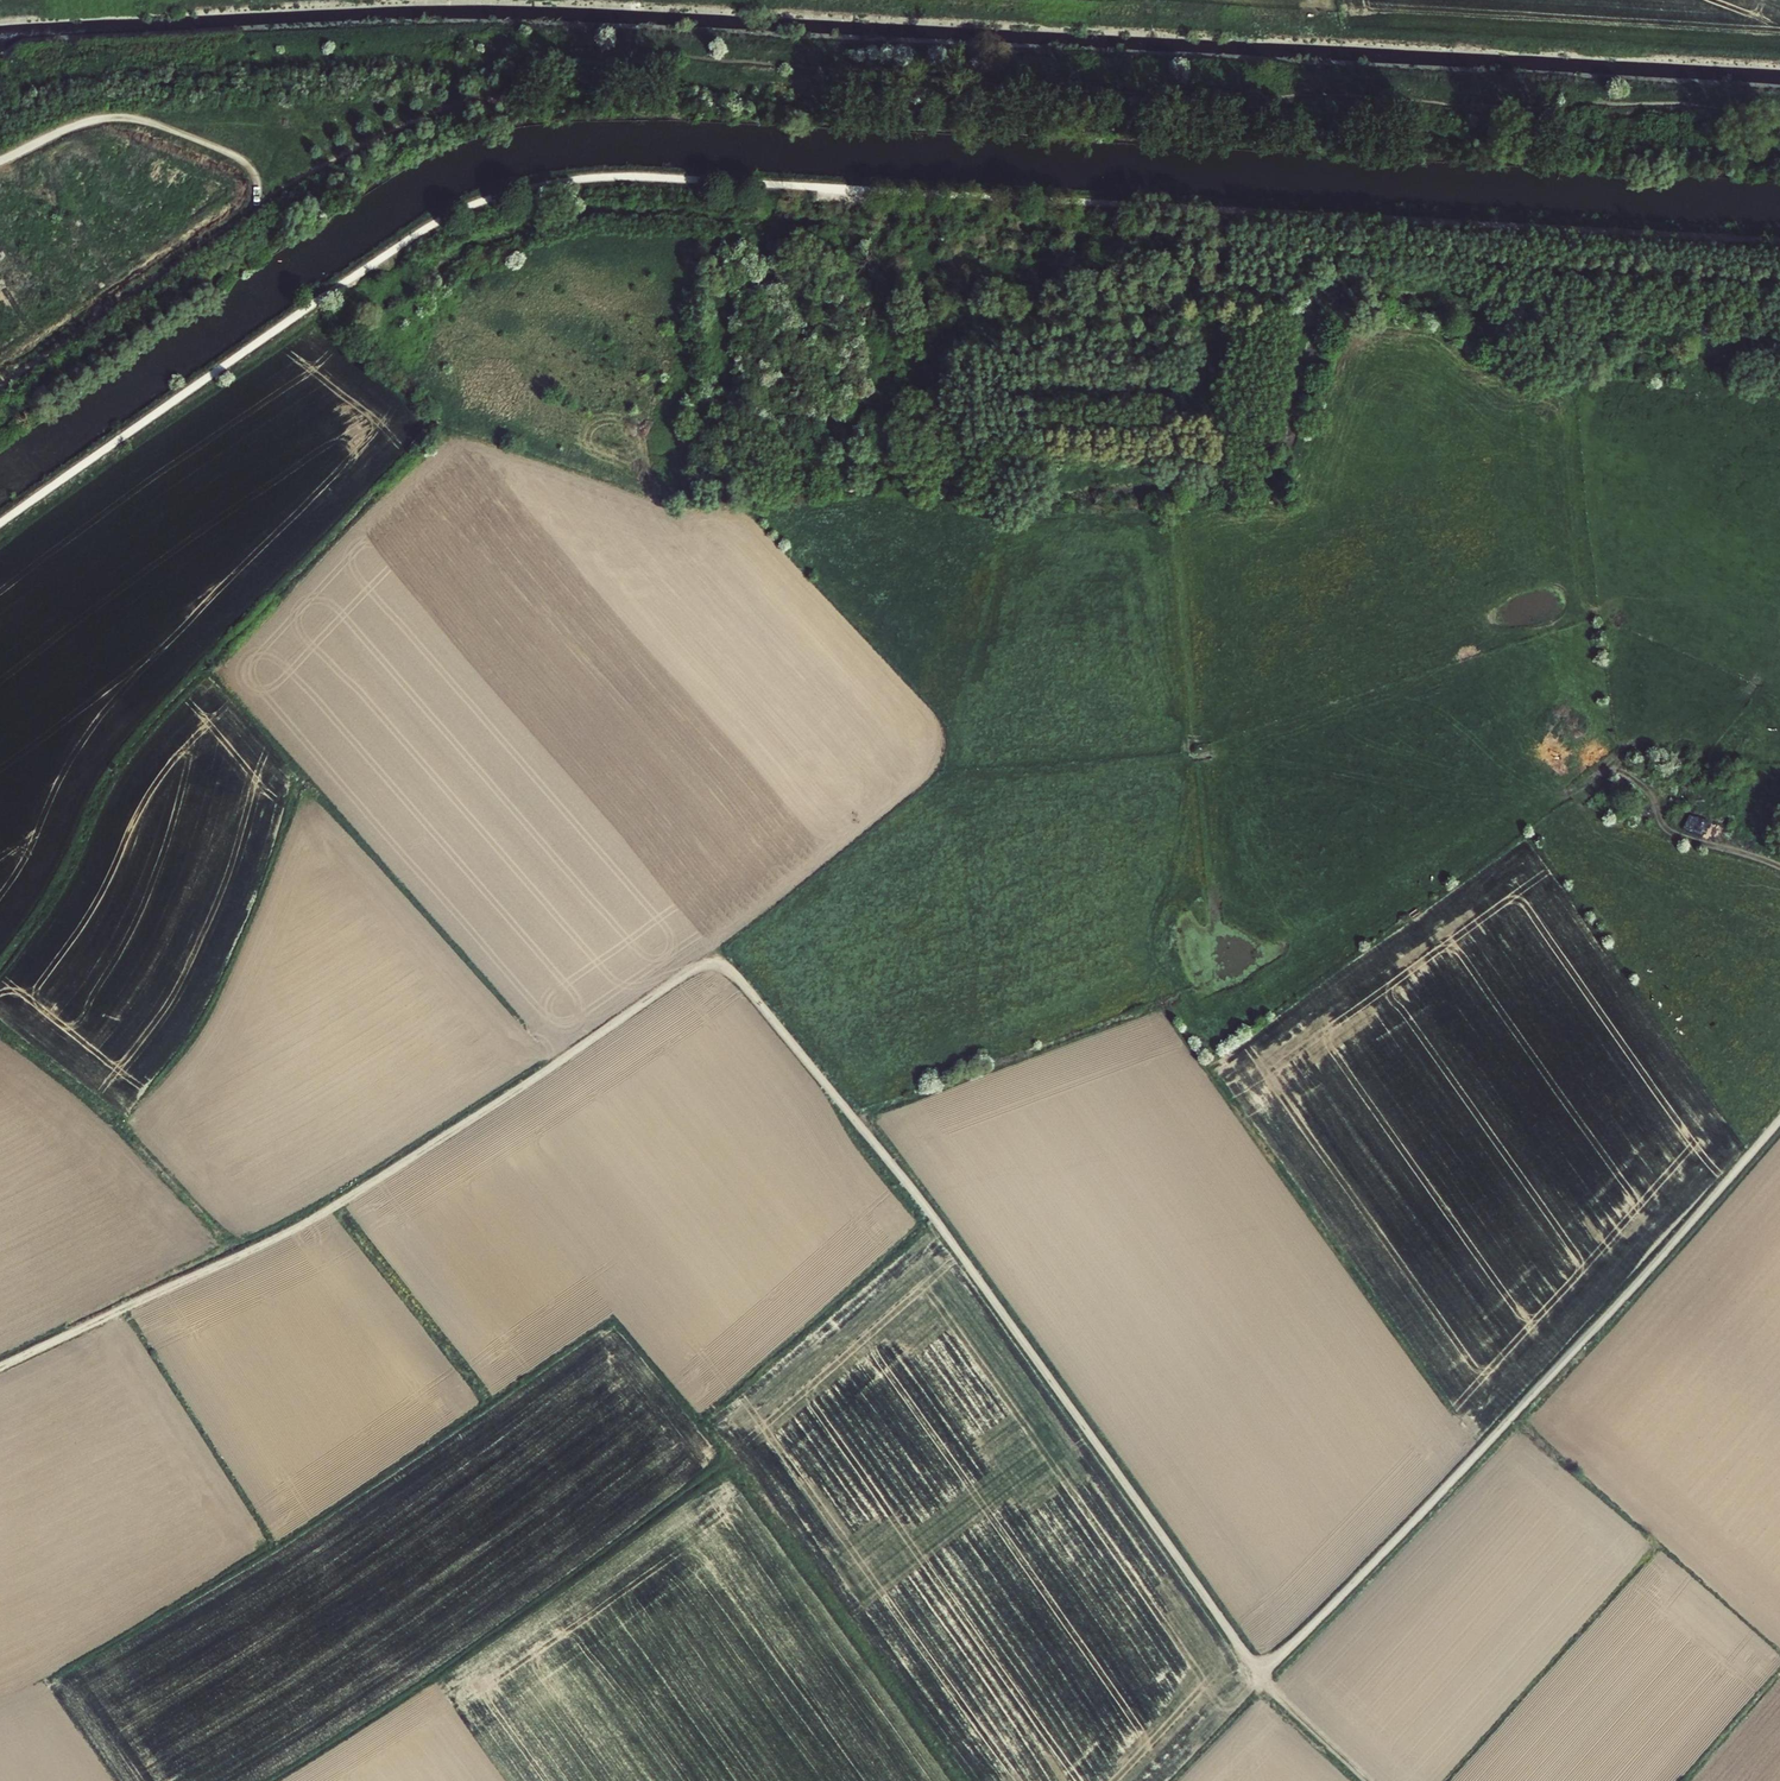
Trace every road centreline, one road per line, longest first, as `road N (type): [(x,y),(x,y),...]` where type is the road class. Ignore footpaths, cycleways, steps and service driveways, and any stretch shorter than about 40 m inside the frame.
road 1 (track): [(0,1366),(328,1201),(724,951),(1262,1675),(1517,1412),(1779,1120)]
road 2 (track): [(1371,1780),(1262,1675)]

